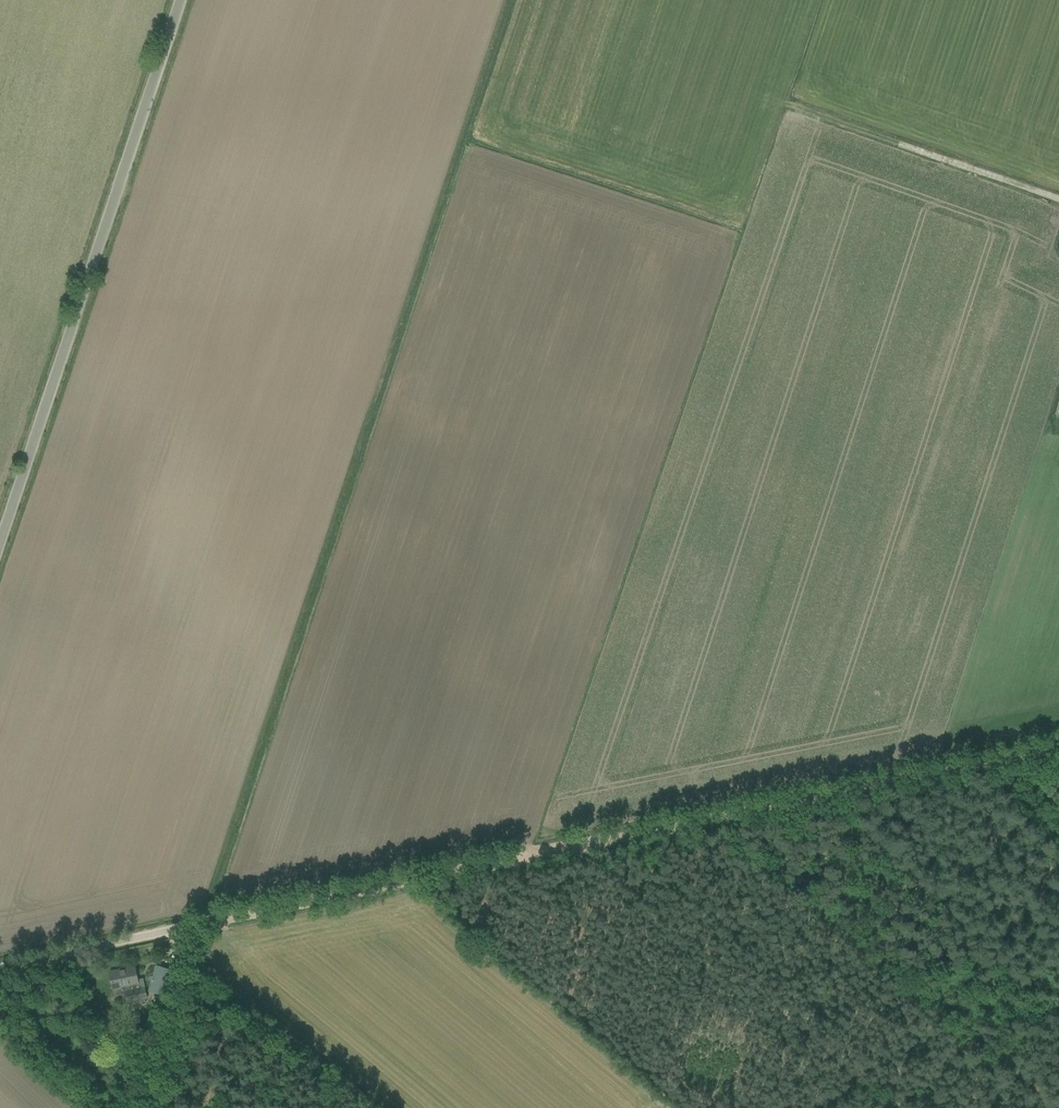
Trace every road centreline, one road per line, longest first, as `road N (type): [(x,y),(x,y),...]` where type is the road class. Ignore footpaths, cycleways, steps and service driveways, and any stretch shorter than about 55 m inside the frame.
road 1 (track): [(0,967),(1058,748)]
road 2 (unclassified): [(0,559),(185,0)]

